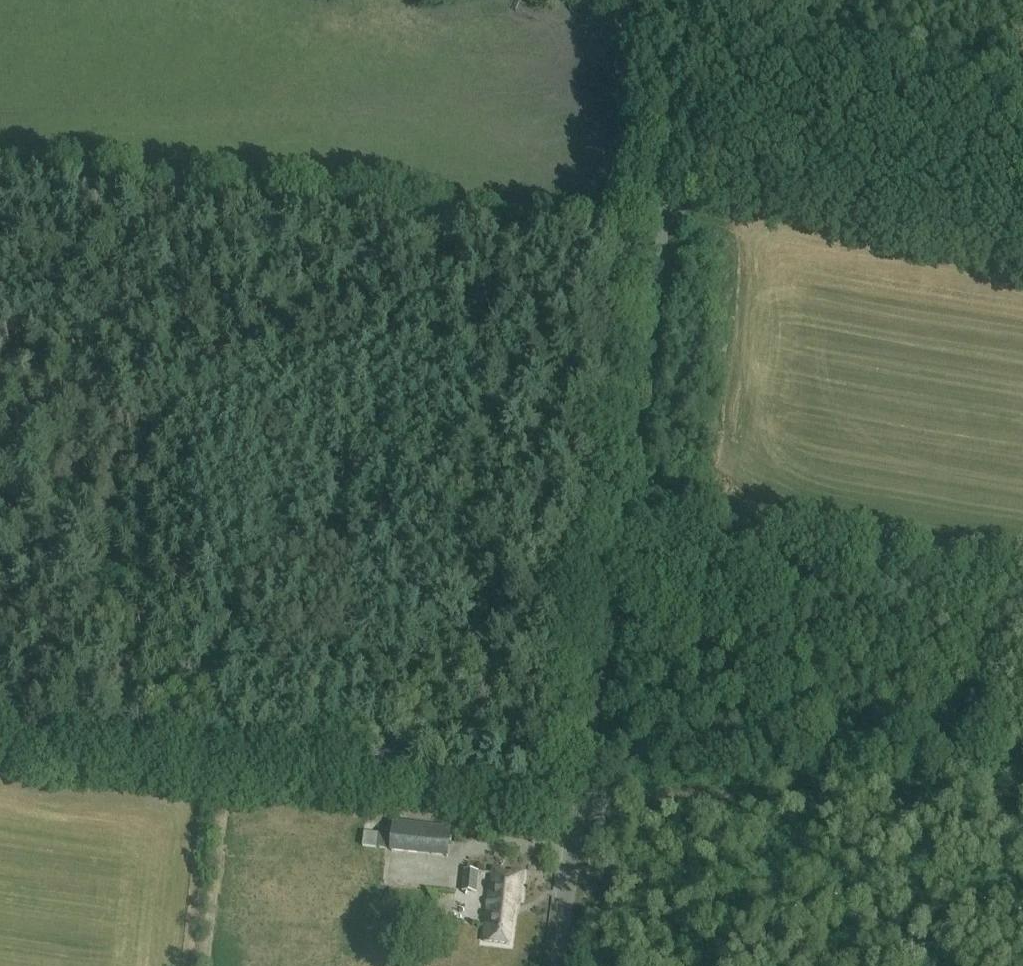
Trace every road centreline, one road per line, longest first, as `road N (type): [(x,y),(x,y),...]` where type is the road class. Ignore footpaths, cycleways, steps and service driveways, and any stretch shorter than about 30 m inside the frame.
road 1 (unclassified): [(557,965),(694,0)]
road 2 (track): [(582,803),(0,735)]

